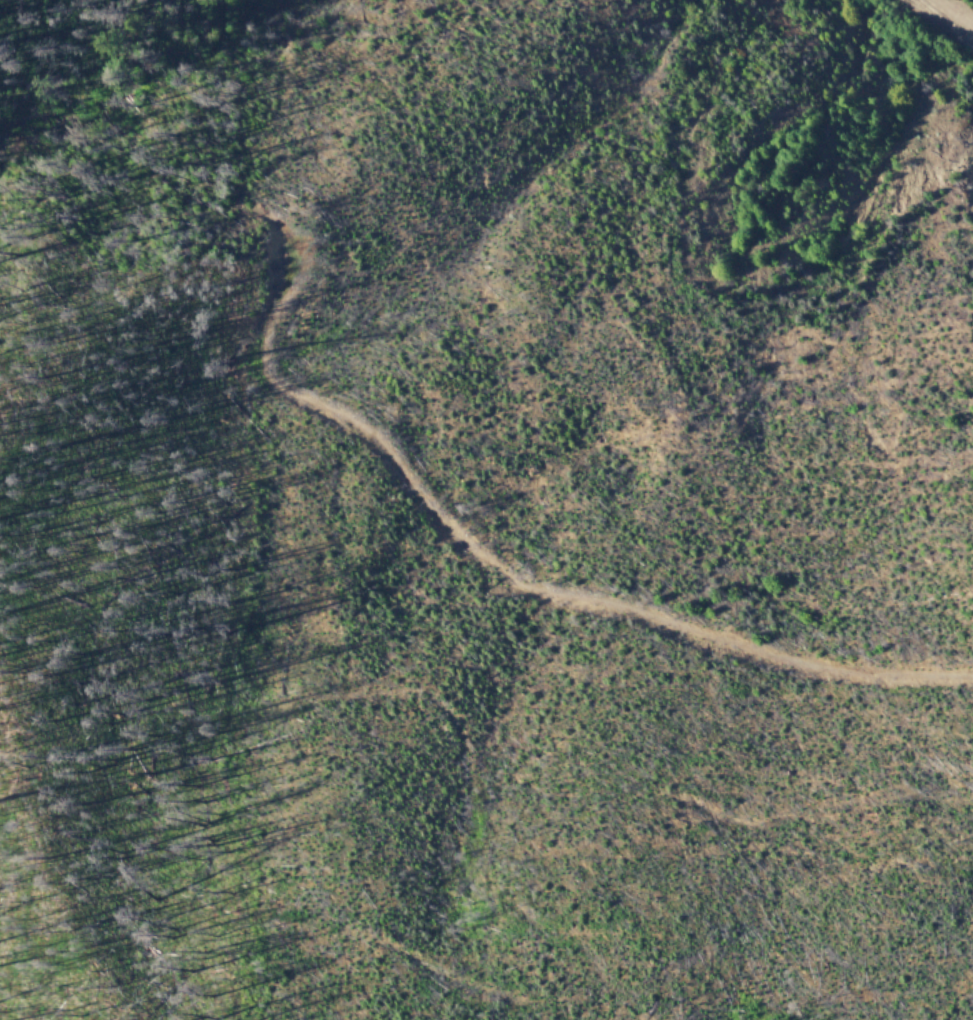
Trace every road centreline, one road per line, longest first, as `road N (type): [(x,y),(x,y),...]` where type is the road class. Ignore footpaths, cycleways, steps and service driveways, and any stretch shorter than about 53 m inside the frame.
road 1 (track): [(972,680),(802,670),(575,592),(489,553),(449,528),(360,436),(268,381),(250,342),(280,253)]

